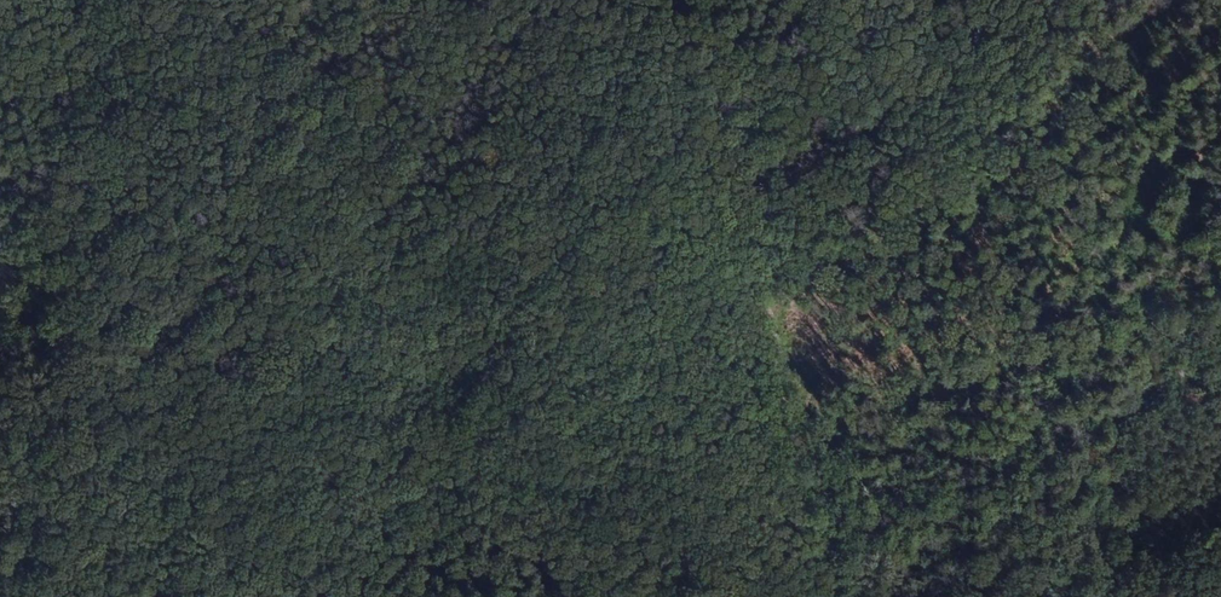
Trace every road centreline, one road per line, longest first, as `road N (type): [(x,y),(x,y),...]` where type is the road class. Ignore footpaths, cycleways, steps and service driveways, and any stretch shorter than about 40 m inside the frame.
road 1 (track): [(832,596),(719,66),(706,35),(664,0)]

